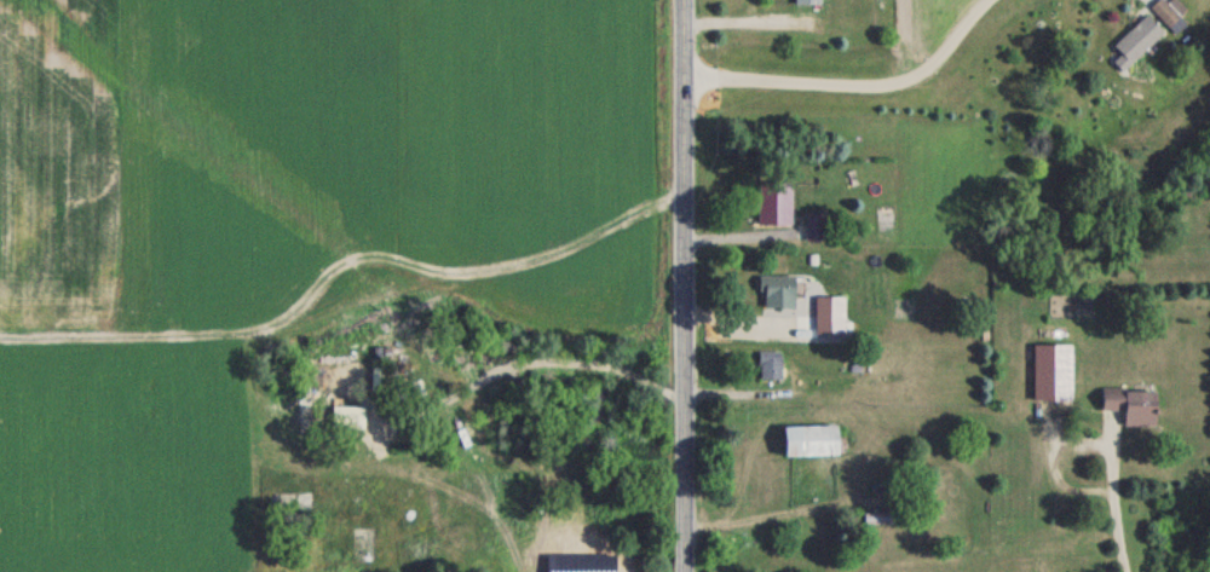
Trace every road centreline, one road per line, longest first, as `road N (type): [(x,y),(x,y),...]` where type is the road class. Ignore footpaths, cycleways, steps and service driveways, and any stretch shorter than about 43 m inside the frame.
road 1 (residential): [(691,571),(686,0)]

